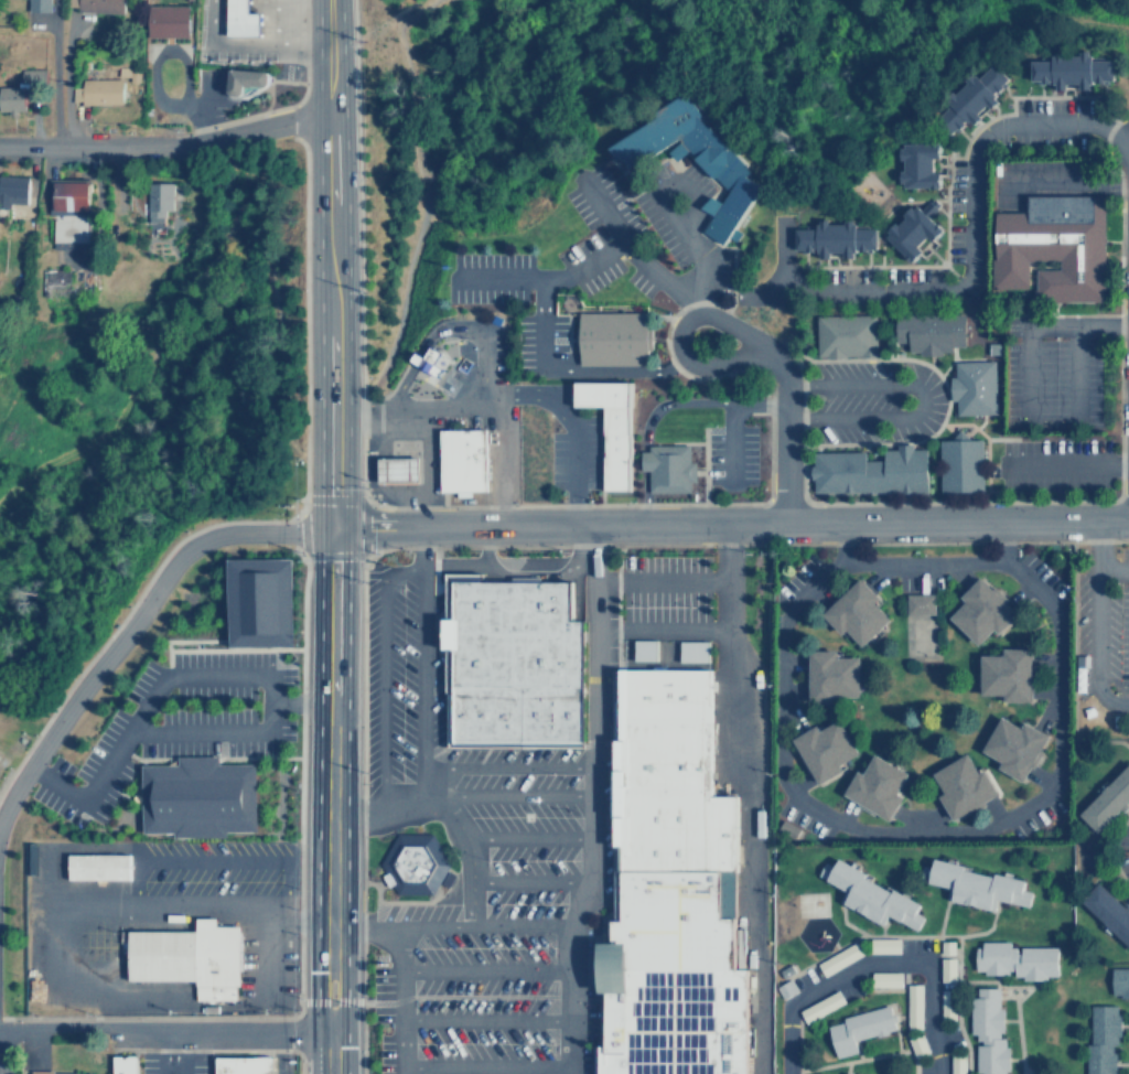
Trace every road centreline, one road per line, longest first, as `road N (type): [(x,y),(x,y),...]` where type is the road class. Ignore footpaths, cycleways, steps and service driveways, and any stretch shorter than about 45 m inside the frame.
road 1 (primary): [(331,1073),(328,0)]
road 2 (tertiary): [(1128,519),(330,529)]
road 3 (residential): [(0,815),(187,548),(226,533),(330,529)]
road 4 (residential): [(763,350),(690,365),(678,331),(687,320),(709,316),(763,350),(778,369),(788,523)]
road 5 (residential): [(0,146),(162,149),(331,121)]
road 6 (residential): [(0,1032),(331,1033)]
road 7 (residential): [(941,1073),(928,1024),(929,964),(861,964),(787,1008),(787,1073)]

